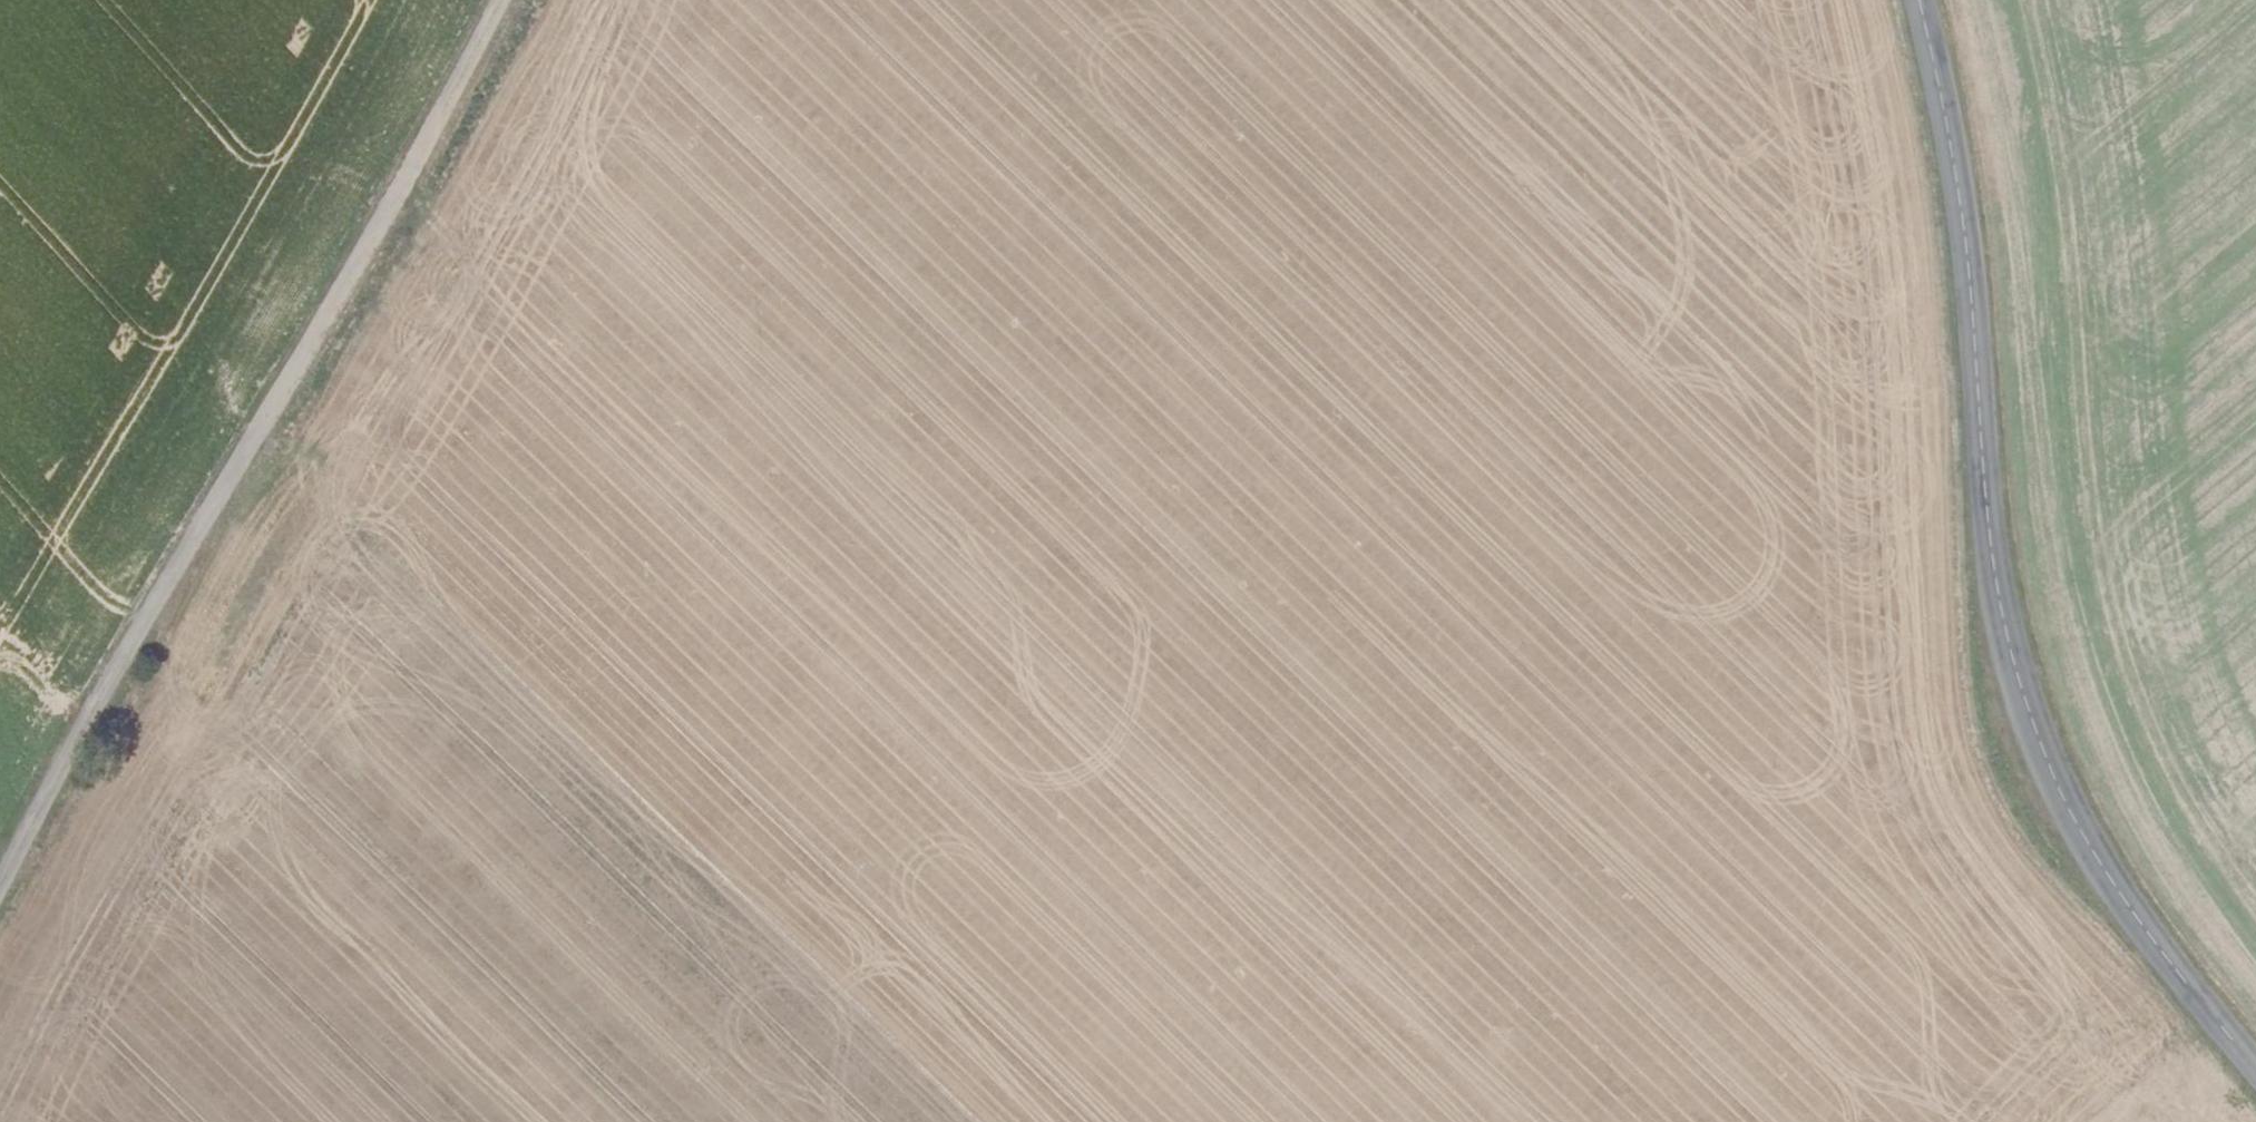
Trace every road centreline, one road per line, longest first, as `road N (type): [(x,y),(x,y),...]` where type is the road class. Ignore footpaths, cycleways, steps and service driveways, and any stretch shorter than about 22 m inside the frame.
road 1 (tertiary): [(2255,1068),(2101,864),(2062,793),(2026,701),(1995,569),(1967,247),(1919,0)]
road 2 (track): [(0,907),(502,0)]

